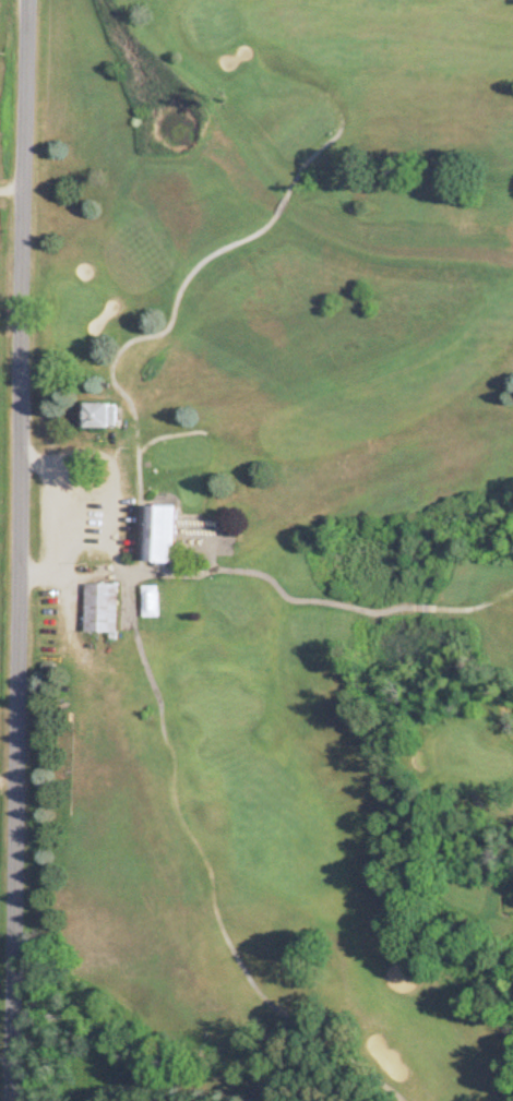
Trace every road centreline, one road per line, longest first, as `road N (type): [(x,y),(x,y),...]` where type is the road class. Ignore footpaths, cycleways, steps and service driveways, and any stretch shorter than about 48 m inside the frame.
road 1 (residential): [(7,1100),(20,0)]

